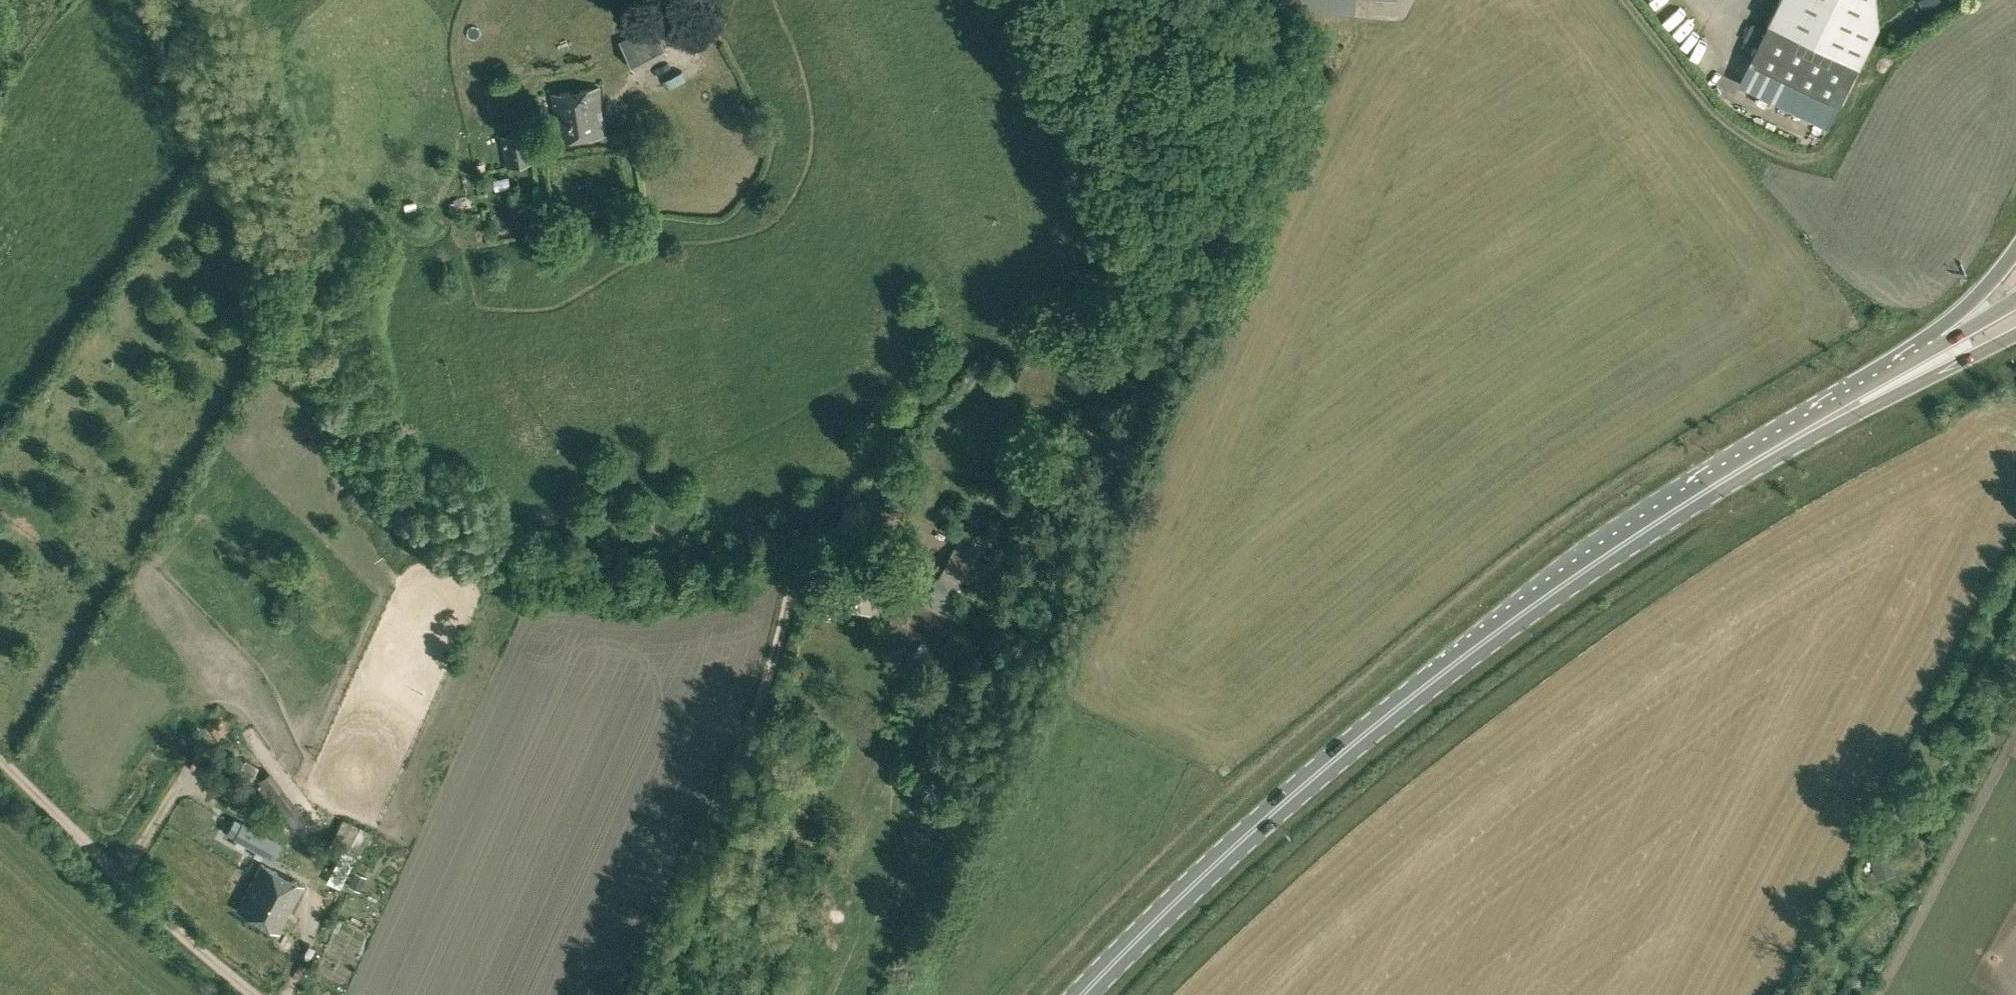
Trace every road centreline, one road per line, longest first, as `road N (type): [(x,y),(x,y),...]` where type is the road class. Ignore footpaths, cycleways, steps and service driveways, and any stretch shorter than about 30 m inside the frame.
road 1 (primary): [(1938,361),(1666,514),(1471,649),(1258,821),(1083,994)]
road 2 (track): [(805,564),(758,714),(633,994)]
road 3 (track): [(256,994),(116,876),(0,758)]
road 4 (primary): [(2015,248),(1938,361)]

